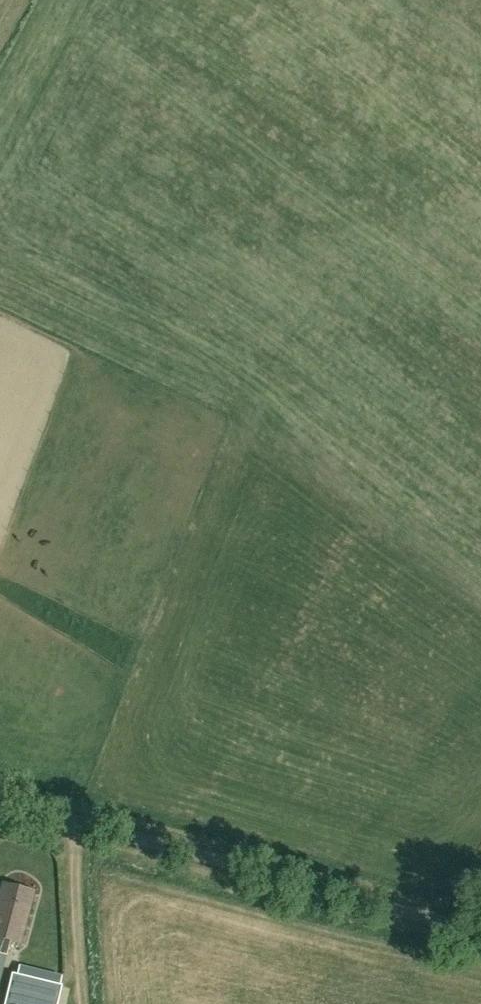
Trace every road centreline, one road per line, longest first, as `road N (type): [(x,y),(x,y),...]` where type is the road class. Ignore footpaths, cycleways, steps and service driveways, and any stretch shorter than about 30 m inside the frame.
road 1 (unclassified): [(480,935),(0,800)]

